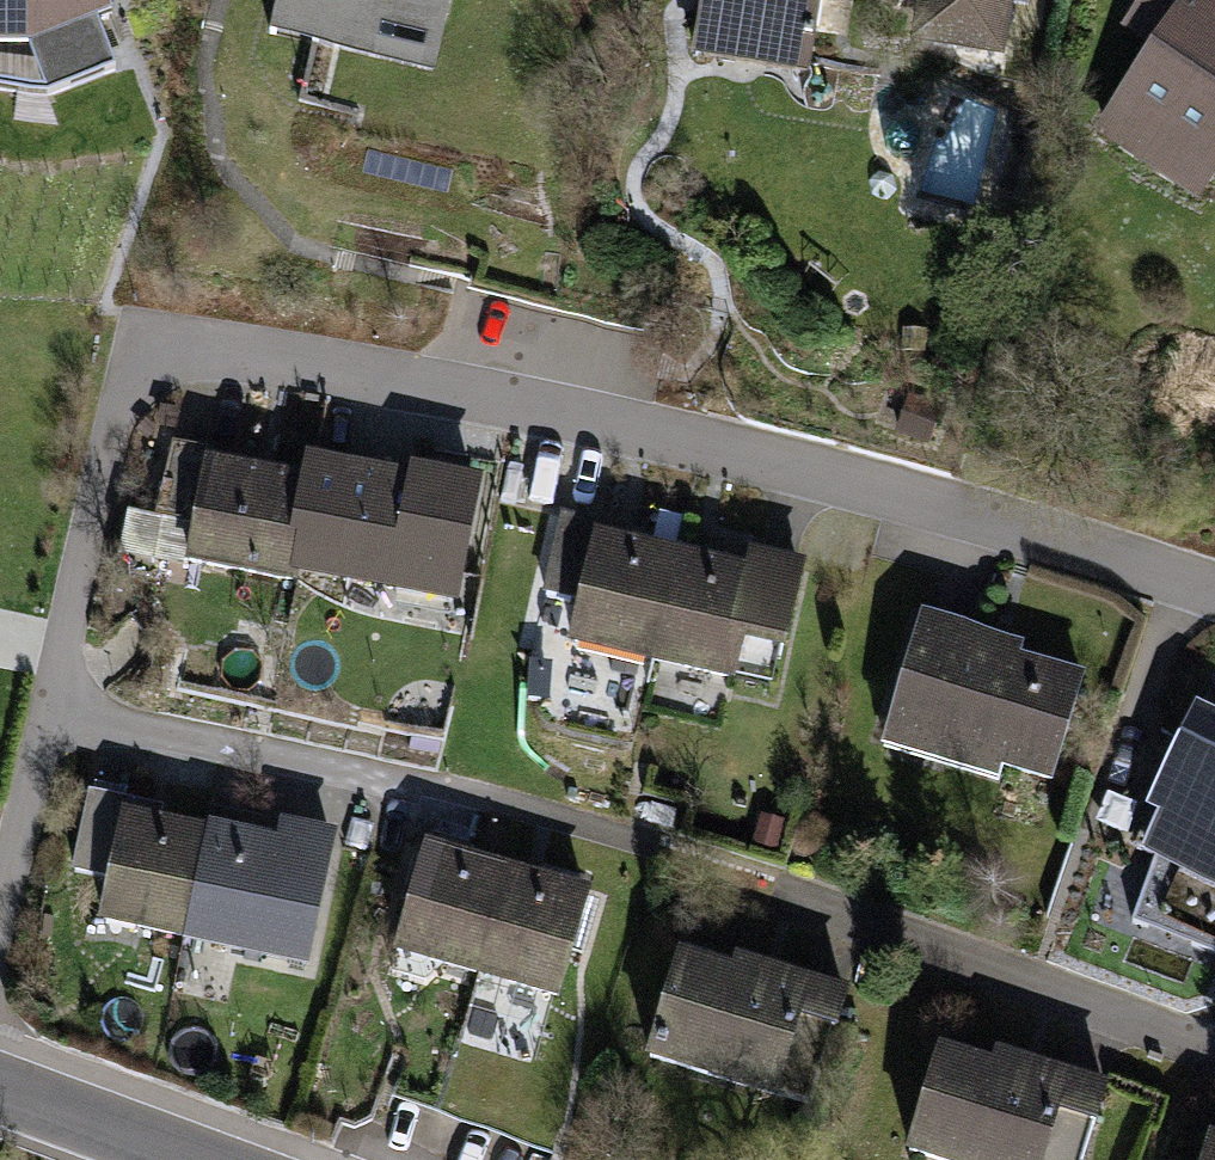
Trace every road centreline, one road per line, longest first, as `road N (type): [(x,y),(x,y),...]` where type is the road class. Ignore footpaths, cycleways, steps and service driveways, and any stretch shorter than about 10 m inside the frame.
road 1 (residential): [(42,711),(108,448),(136,381),(172,346),(309,361),(642,432),(1214,587)]
road 2 (residential): [(42,711),(327,766),(617,837)]
road 3 (residential): [(792,901),(1214,1051)]
road 4 (tertiary): [(0,1089),(196,1159)]
road 5 (residential): [(0,907),(42,711)]

